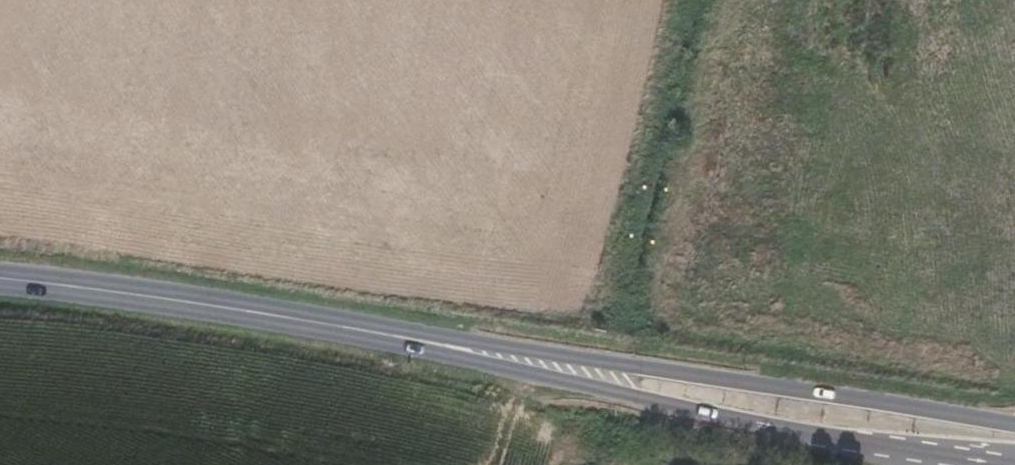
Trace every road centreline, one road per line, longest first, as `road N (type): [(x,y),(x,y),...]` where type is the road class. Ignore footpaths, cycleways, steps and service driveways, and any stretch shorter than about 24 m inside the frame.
road 1 (tertiary): [(1014,424),(323,323)]
road 2 (tertiary): [(323,323),(839,438)]
road 3 (tertiary): [(323,323),(0,277)]
road 4 (tertiary): [(839,438),(1003,464)]

